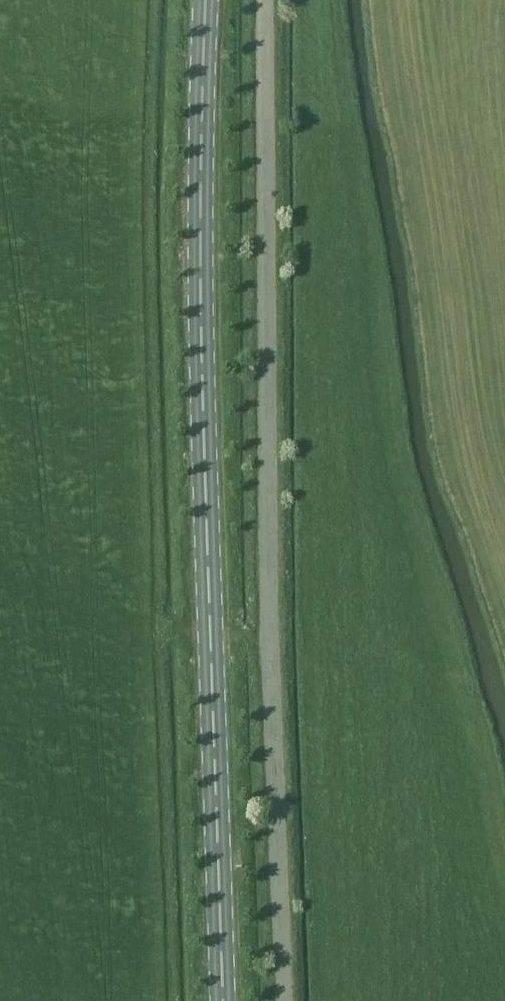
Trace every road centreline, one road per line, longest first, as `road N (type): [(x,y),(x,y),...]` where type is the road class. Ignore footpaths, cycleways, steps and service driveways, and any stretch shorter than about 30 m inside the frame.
road 1 (primary): [(220,1000),(198,225),(207,0)]
road 2 (unclassified): [(286,1000),(264,0)]

